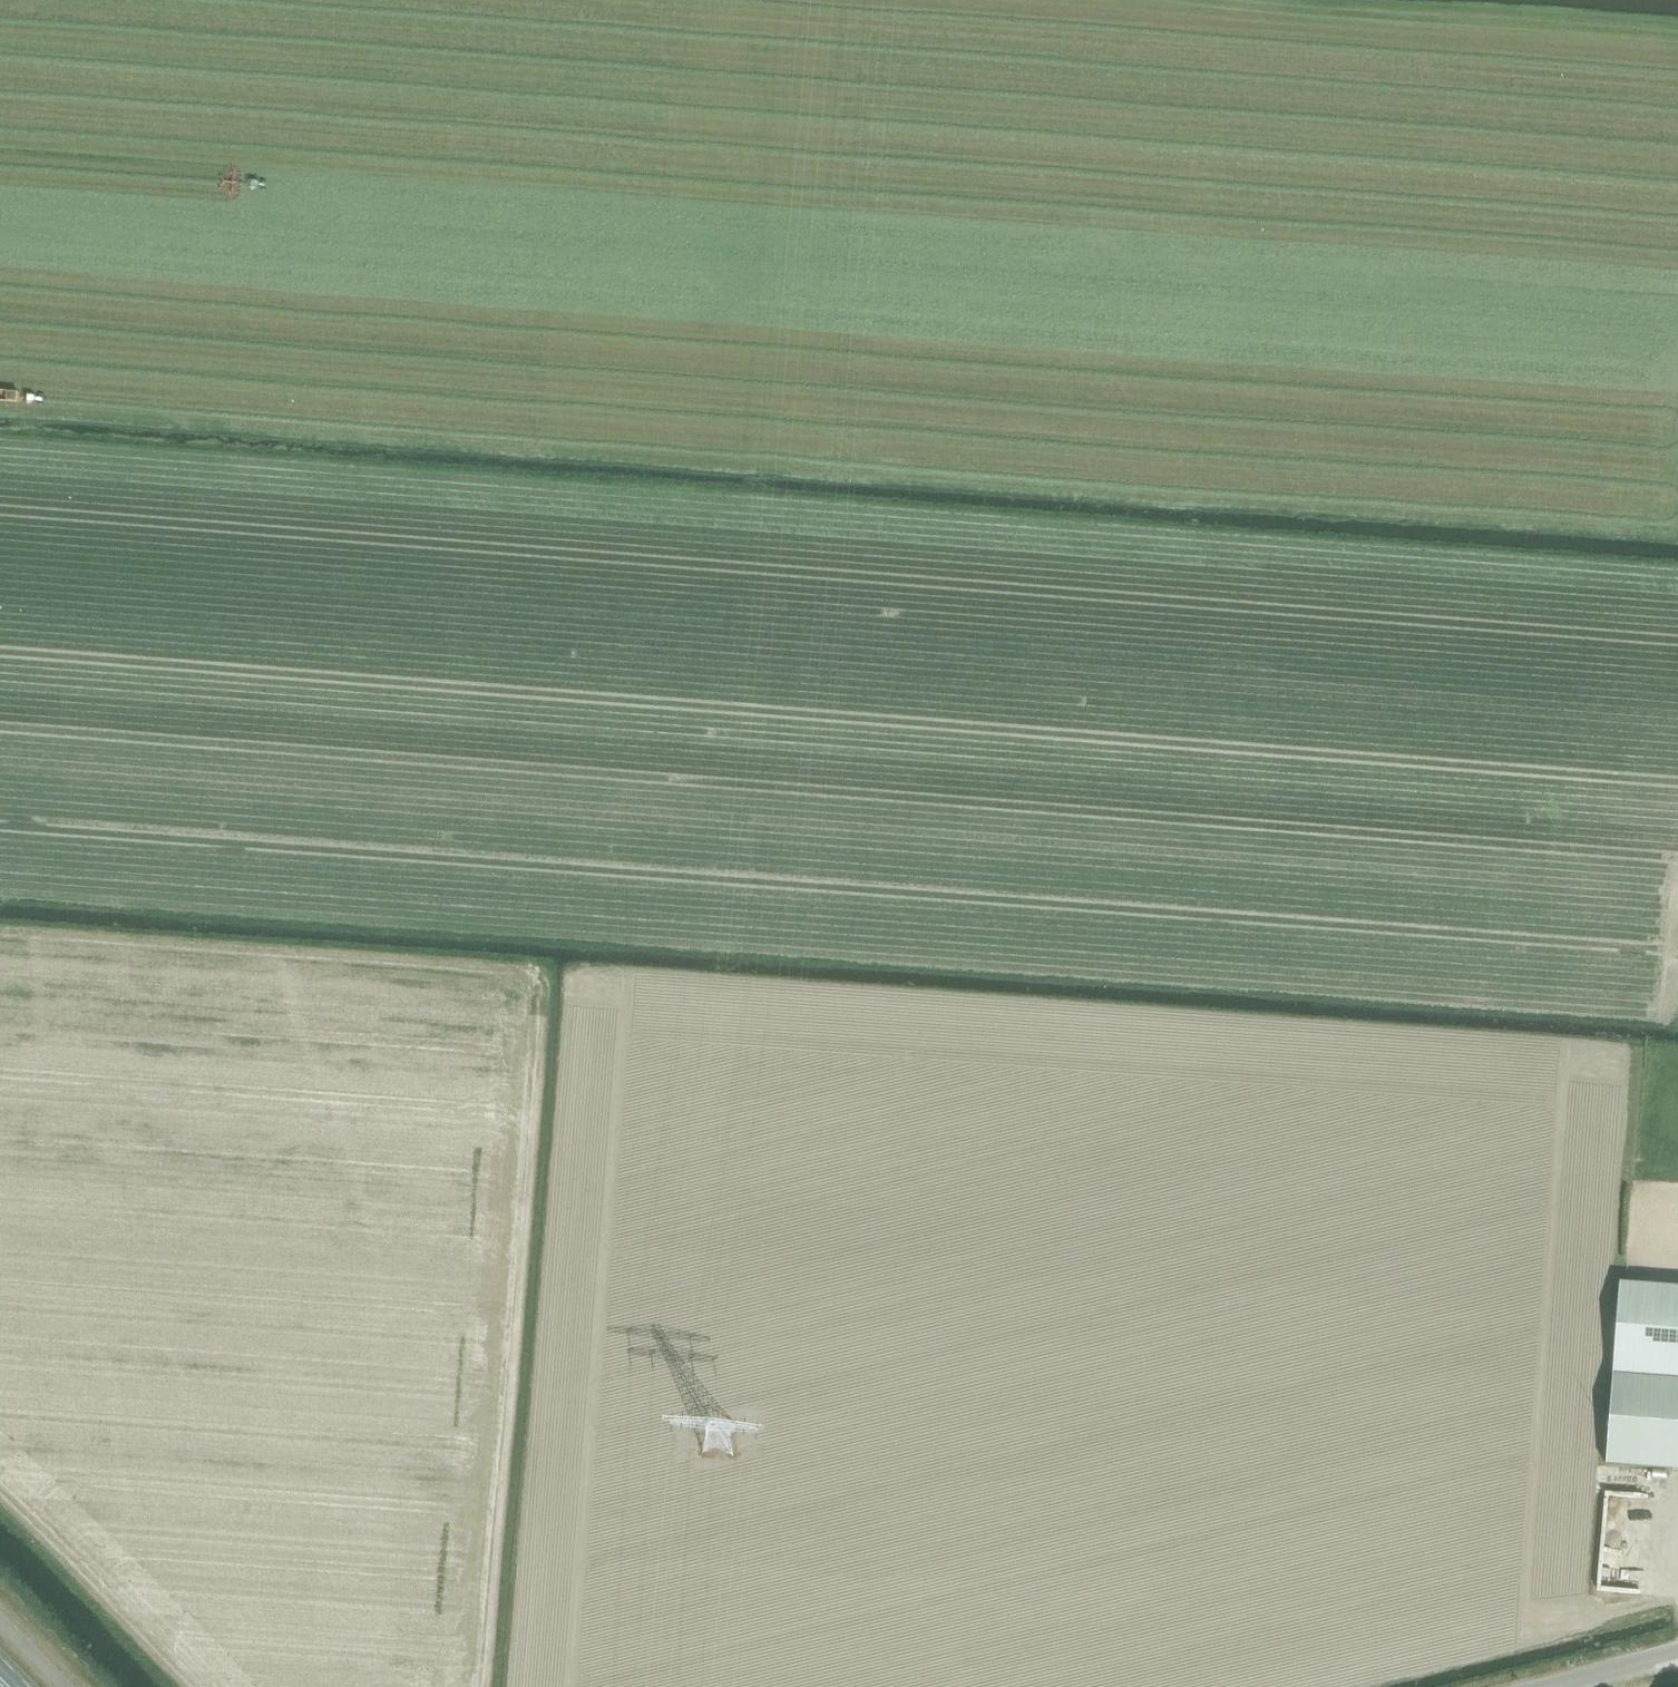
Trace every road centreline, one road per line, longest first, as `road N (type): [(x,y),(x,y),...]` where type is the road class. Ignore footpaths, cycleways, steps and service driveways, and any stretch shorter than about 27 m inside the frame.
road 1 (unclassified): [(1677,1653),(1544,1686)]

